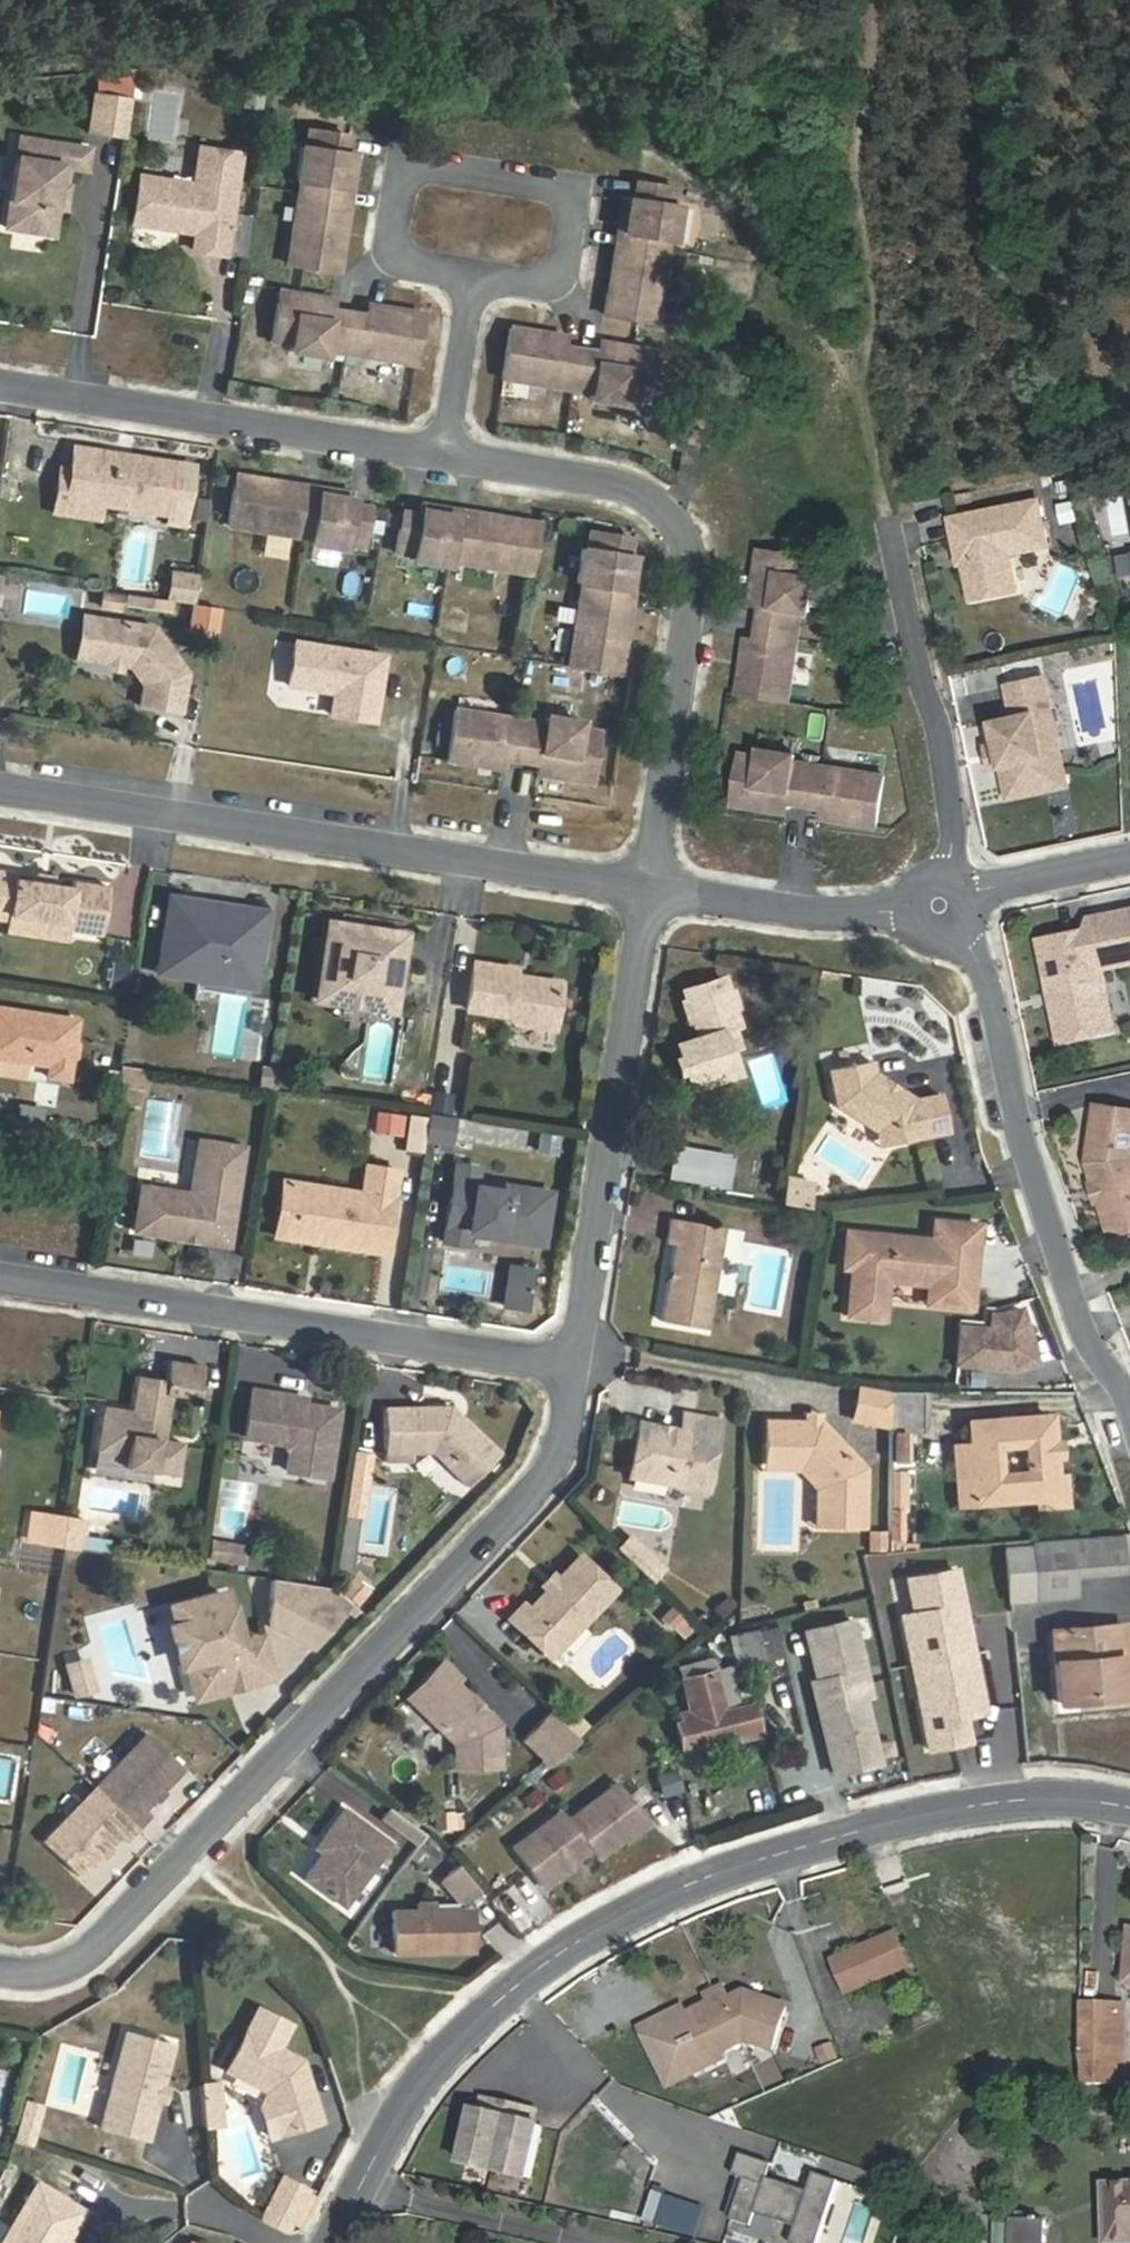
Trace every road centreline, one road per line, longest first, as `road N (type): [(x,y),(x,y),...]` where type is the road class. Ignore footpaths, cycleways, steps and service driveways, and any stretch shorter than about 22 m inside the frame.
road 1 (residential): [(1129,1806),(1042,1793),(941,1805),(743,1861),(607,1921),(500,1999),(416,2092),(340,2242)]
road 2 (residential): [(578,1366),(567,1444),(552,1472),(97,1955),(41,1974),(0,1968)]
road 3 (residential): [(651,888),(0,784)]
road 4 (residential): [(651,888),(695,583),(687,539),(678,521),(639,491),(450,456)]
road 5 (residential): [(0,1275),(578,1366)]
road 6 (residential): [(1129,1398),(1081,1336),(979,958),(943,908)]
road 7 (track): [(871,0),(856,203),(869,251),(879,459),(891,520)]
road 8 (track): [(874,341),(772,251),(702,162),(654,124),(582,103),(560,73),(557,0)]
road 9 (residential): [(475,281),(571,295),(586,190),(408,164),(392,269)]
road 10 (residential): [(651,888),(578,1366)]
road 11 (residential): [(450,456),(0,385)]
road 12 (residential): [(943,908),(954,827),(891,520)]
road 13 (residential): [(943,908),(827,916),(651,888)]
road 14 (track): [(874,341),(779,449),(678,521)]
road 15 (residential): [(450,456),(475,281)]
road 16 (residential): [(983,892),(1129,859)]

